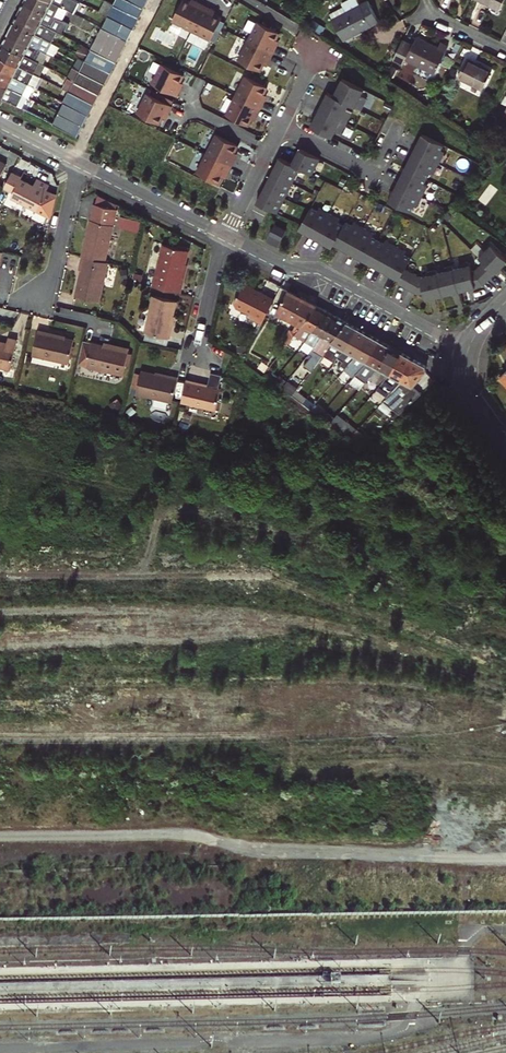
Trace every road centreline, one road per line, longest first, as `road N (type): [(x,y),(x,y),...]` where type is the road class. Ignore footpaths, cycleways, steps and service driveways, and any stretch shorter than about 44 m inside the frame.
road 1 (tertiary): [(468,350),(325,270),(287,265),(226,234)]
road 2 (tertiary): [(226,234),(0,122)]
road 3 (residential): [(281,124),(226,234)]

